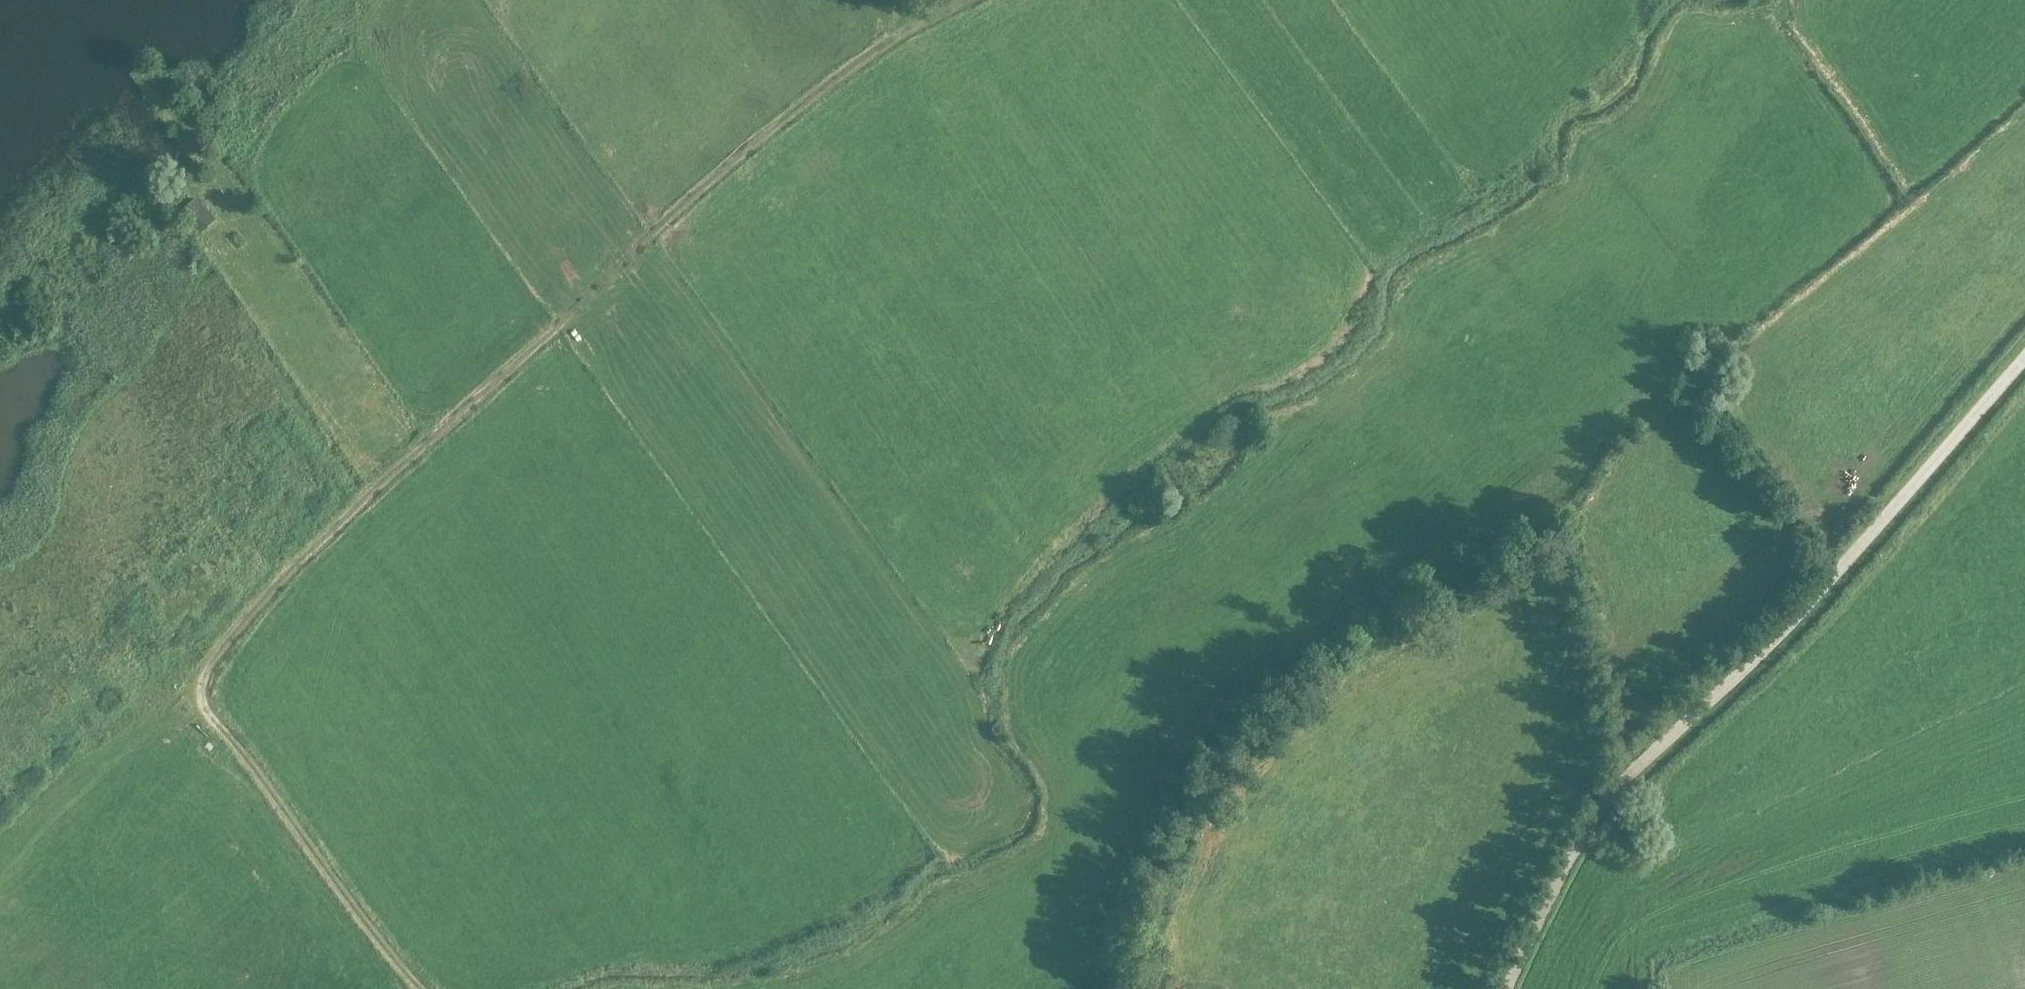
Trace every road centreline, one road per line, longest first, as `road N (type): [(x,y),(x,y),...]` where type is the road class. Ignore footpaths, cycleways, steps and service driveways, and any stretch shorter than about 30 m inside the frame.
road 1 (track): [(197,697),(213,661),(297,563),(771,129),(929,17),(970,0)]
road 2 (unclassified): [(1502,988),(1607,799),(1803,608),(2024,358)]
road 3 (track): [(425,988),(197,697)]

